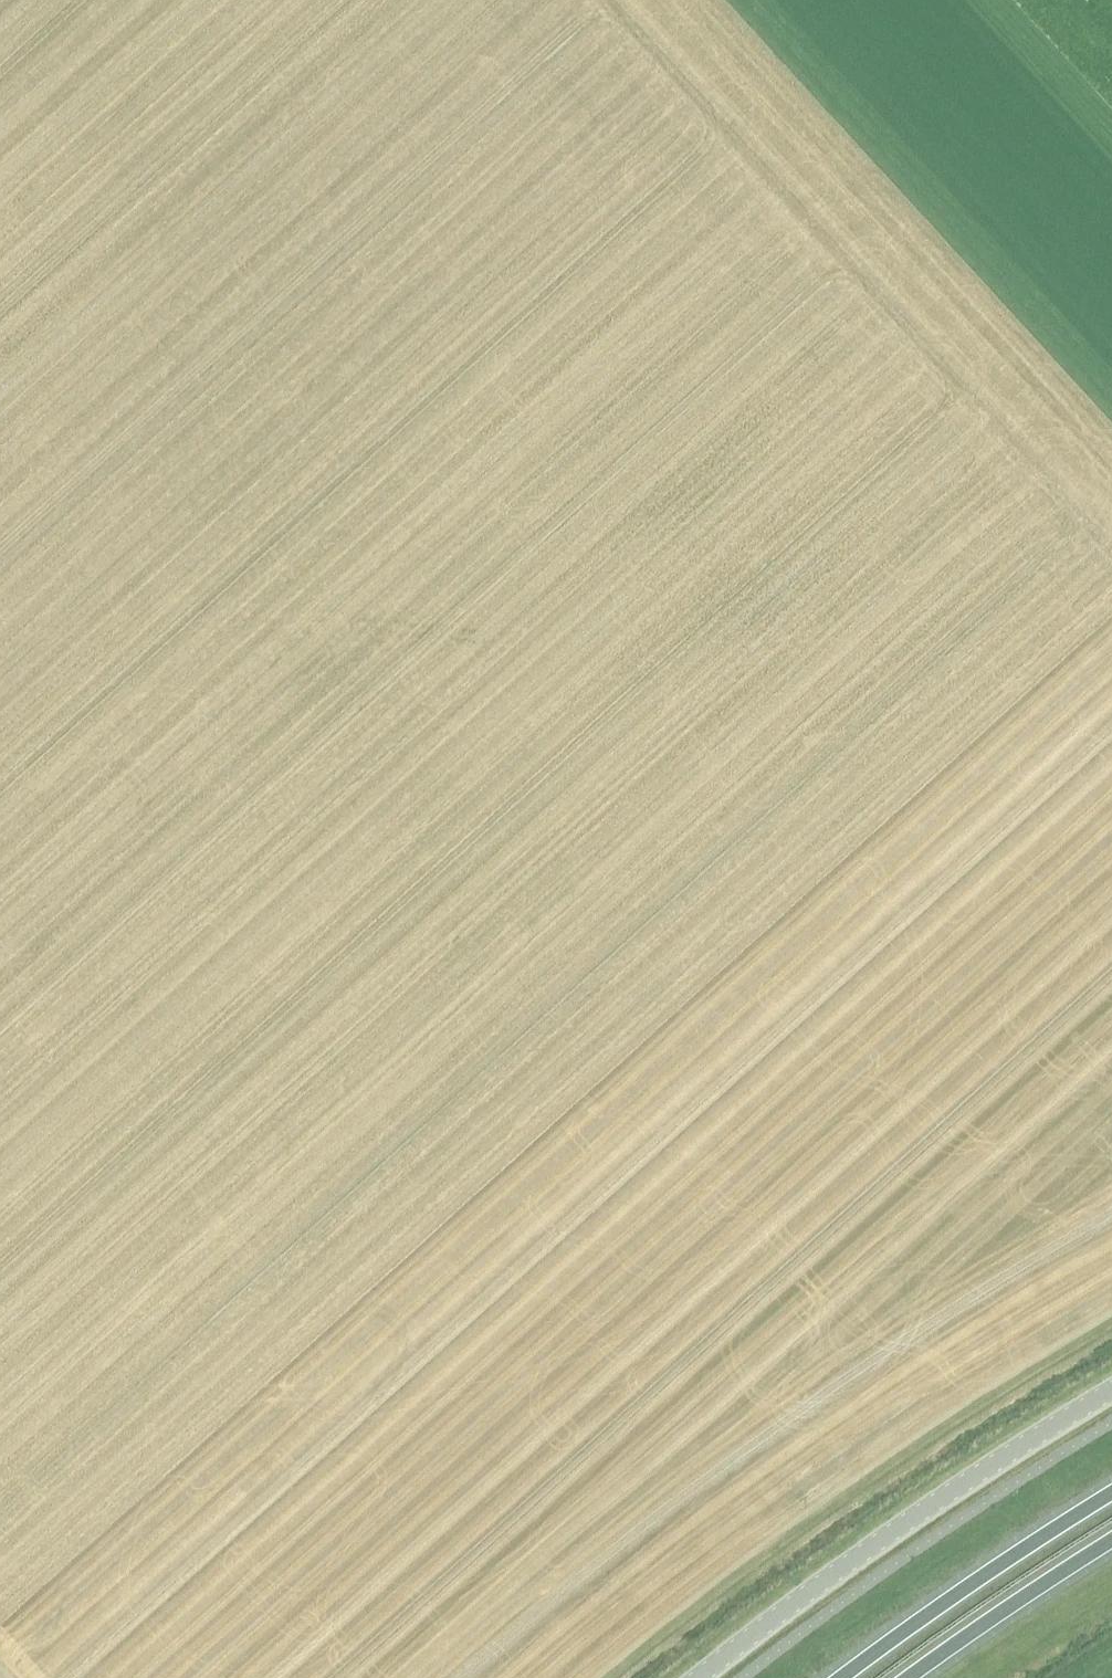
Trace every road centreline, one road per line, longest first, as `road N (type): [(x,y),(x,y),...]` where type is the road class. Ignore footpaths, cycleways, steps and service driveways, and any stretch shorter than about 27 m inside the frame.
road 1 (unclassified): [(700,1677),(952,1491),(1111,1391)]
road 2 (trunk): [(1111,1492),(838,1677)]
road 3 (trunk): [(908,1677),(1111,1540)]

